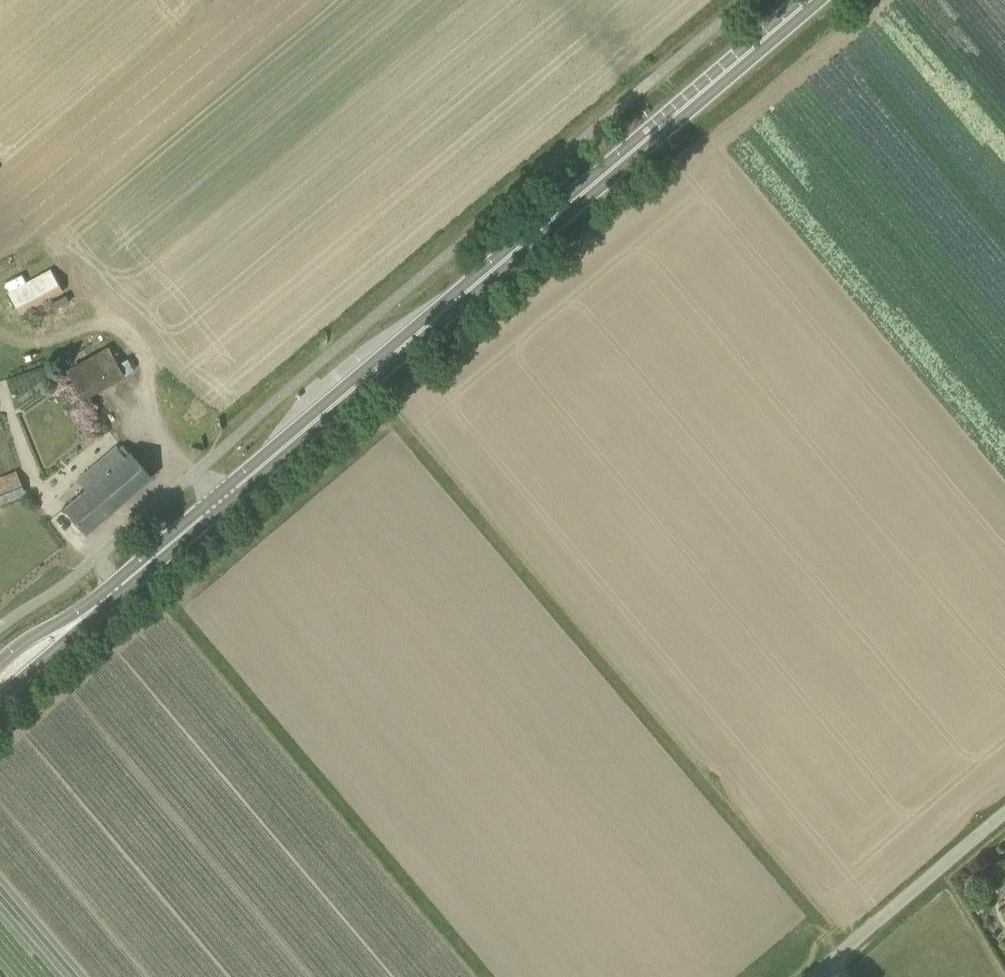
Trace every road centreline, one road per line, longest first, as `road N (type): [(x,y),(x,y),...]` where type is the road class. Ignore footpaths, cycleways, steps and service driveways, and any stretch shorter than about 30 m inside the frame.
road 1 (primary): [(103,604),(809,0)]
road 2 (unclassified): [(819,976),(1004,819)]
road 3 (primary): [(0,700),(103,604)]

